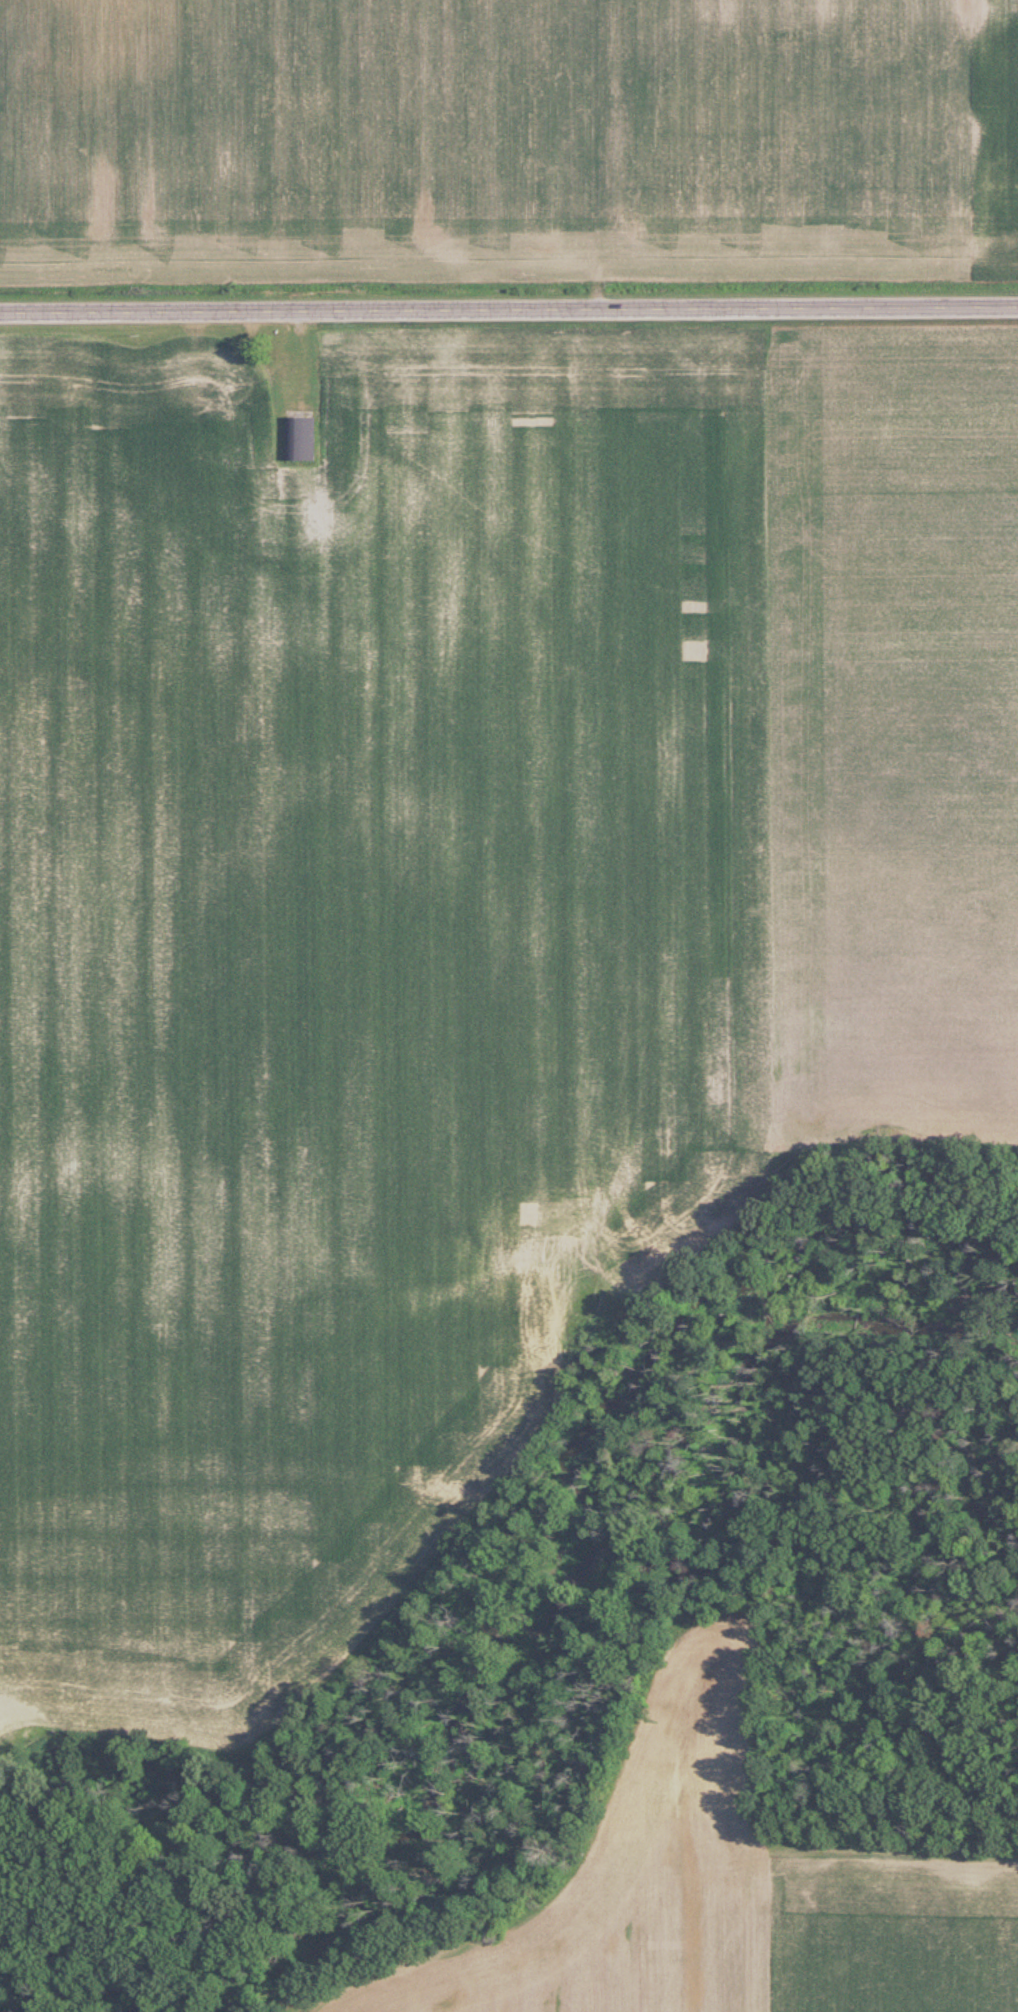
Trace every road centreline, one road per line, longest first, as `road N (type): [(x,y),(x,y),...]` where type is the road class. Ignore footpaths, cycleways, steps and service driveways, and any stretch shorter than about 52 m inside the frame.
road 1 (tertiary): [(0,314),(1017,307)]

